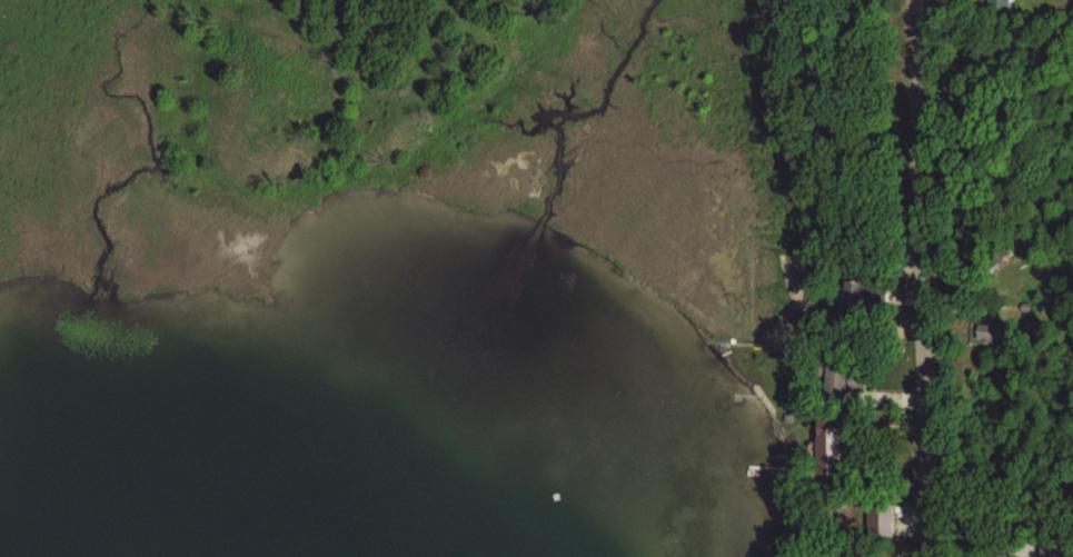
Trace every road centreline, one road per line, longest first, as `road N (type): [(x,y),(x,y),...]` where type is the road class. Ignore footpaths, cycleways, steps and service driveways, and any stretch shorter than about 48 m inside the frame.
road 1 (residential): [(927,556),(915,0)]

